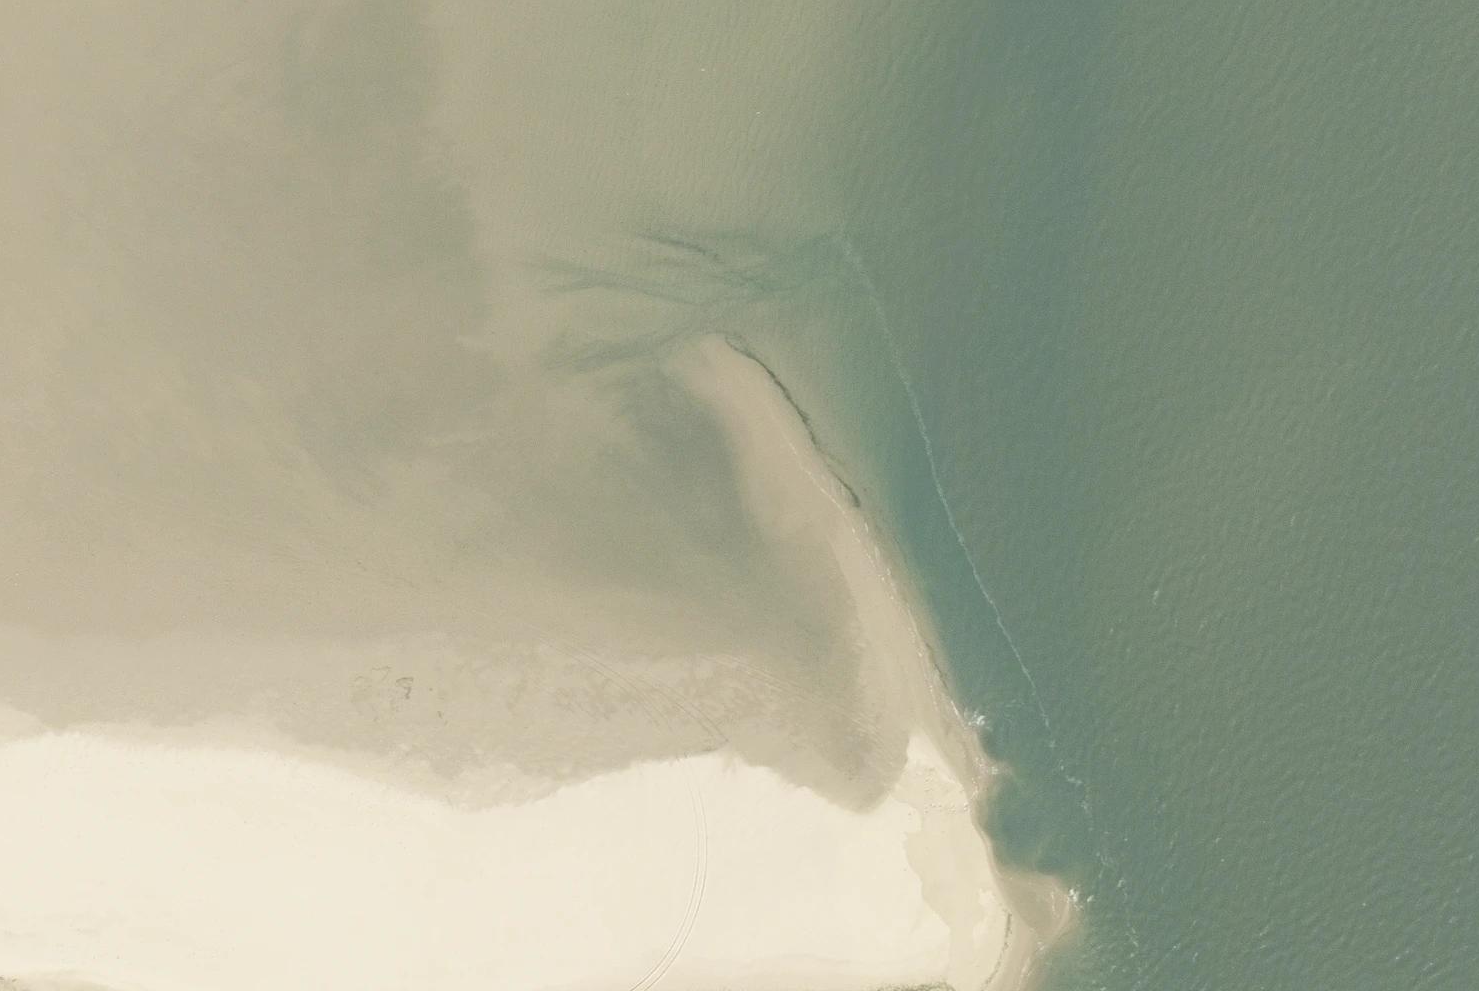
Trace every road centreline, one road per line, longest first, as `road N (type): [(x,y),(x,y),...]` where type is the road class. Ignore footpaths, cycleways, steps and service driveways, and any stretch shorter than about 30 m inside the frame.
road 1 (track): [(341,845),(210,990)]

